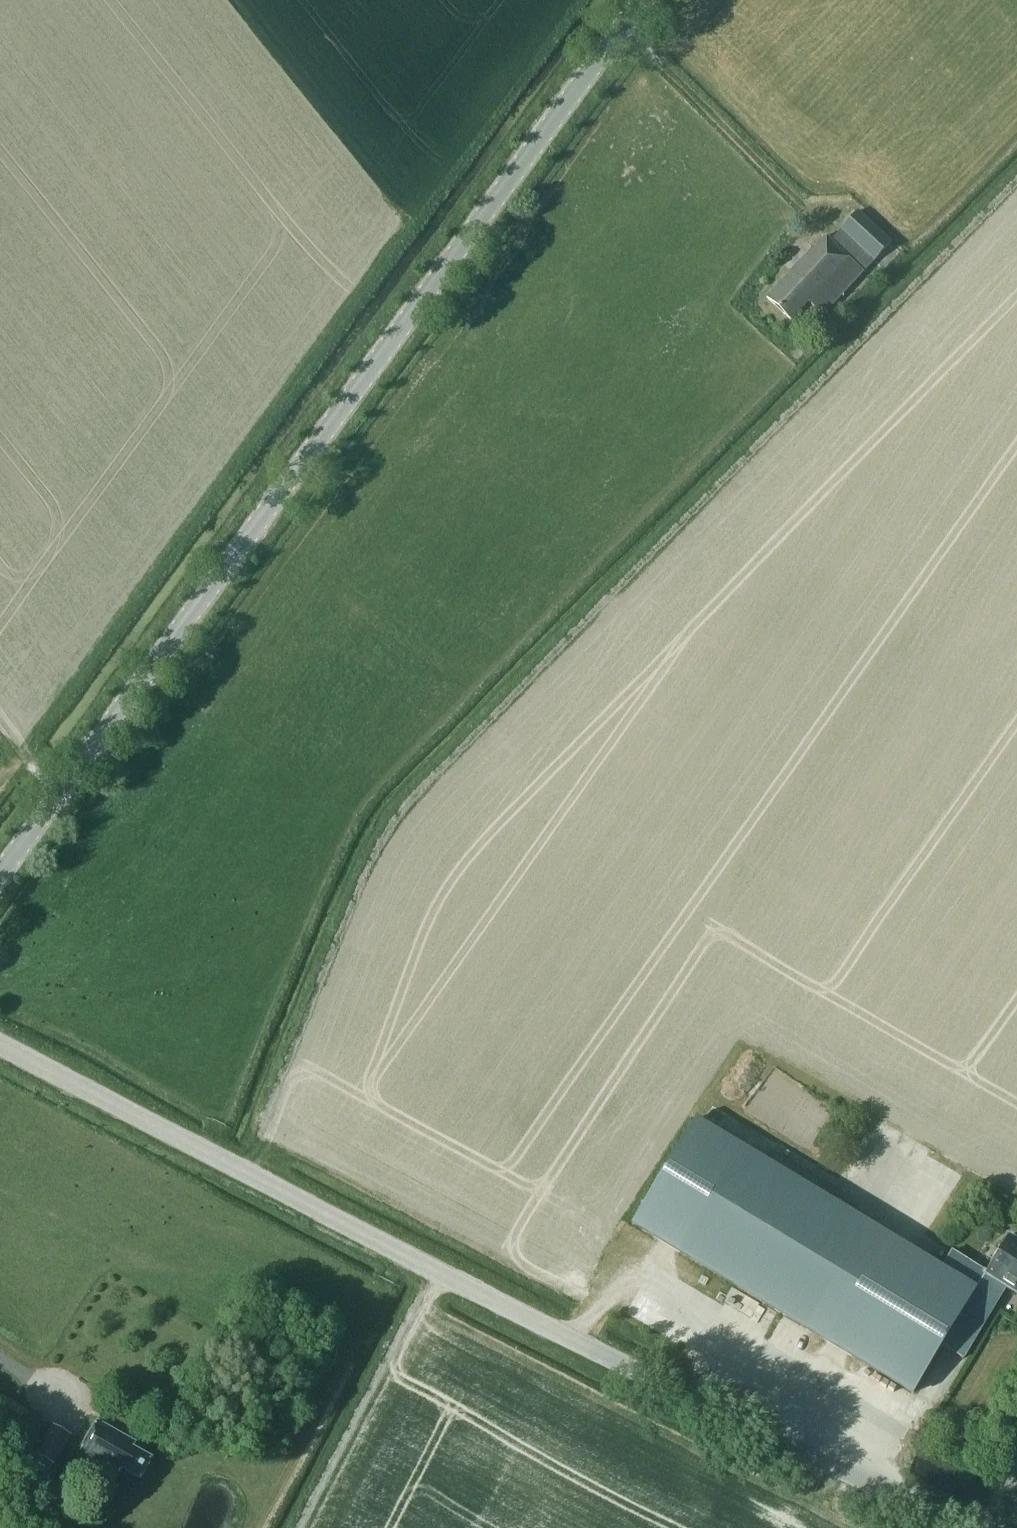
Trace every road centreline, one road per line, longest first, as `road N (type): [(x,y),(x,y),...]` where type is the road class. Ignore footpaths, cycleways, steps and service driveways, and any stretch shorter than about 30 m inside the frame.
road 1 (tertiary): [(0,884),(657,0)]
road 2 (tertiary): [(955,1527),(0,1046)]

